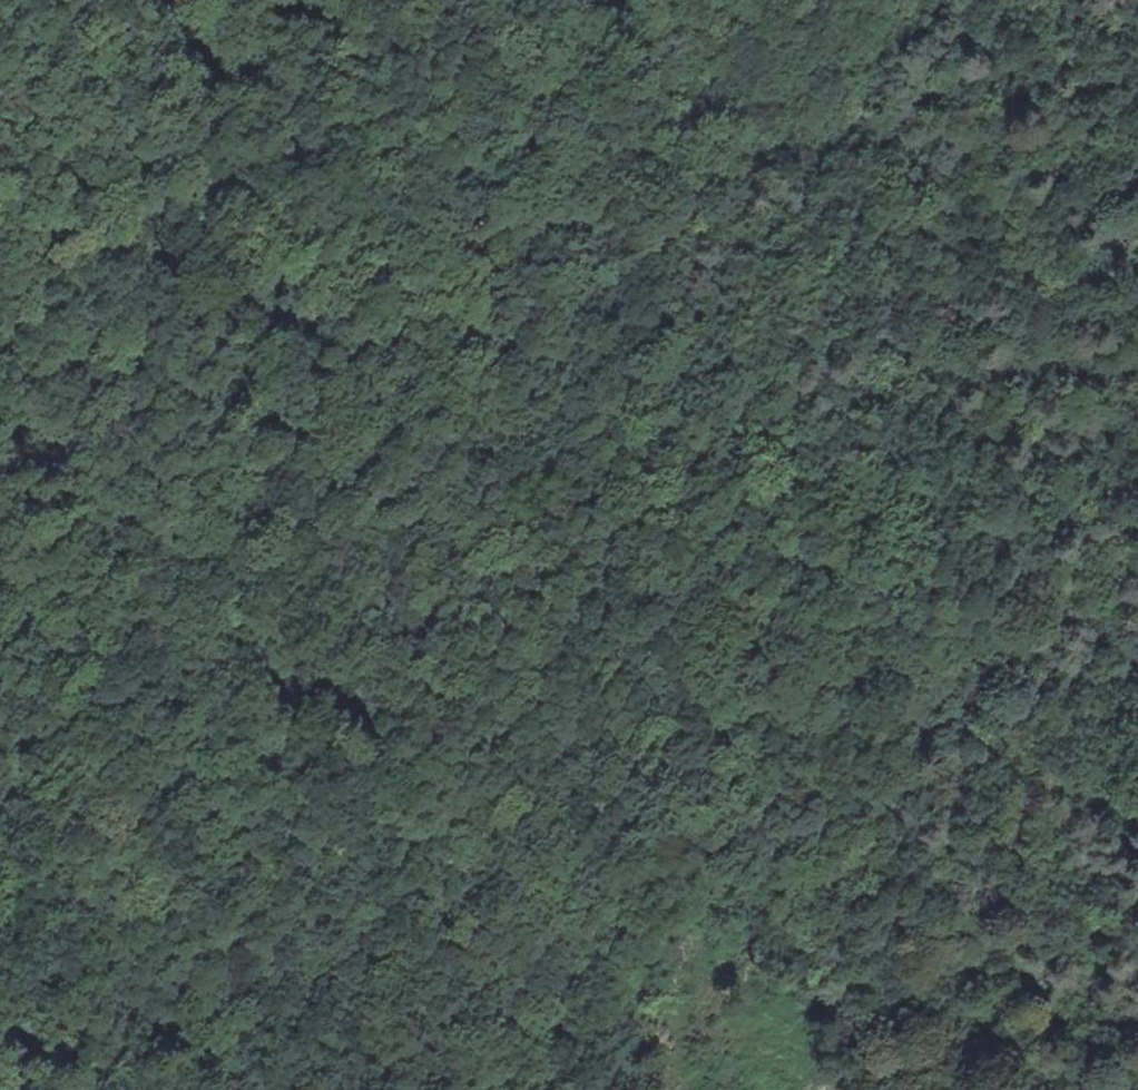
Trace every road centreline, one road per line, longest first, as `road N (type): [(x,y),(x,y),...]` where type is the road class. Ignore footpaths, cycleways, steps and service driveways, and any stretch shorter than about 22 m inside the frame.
road 1 (track): [(613,0),(249,473),(49,712),(0,798)]

